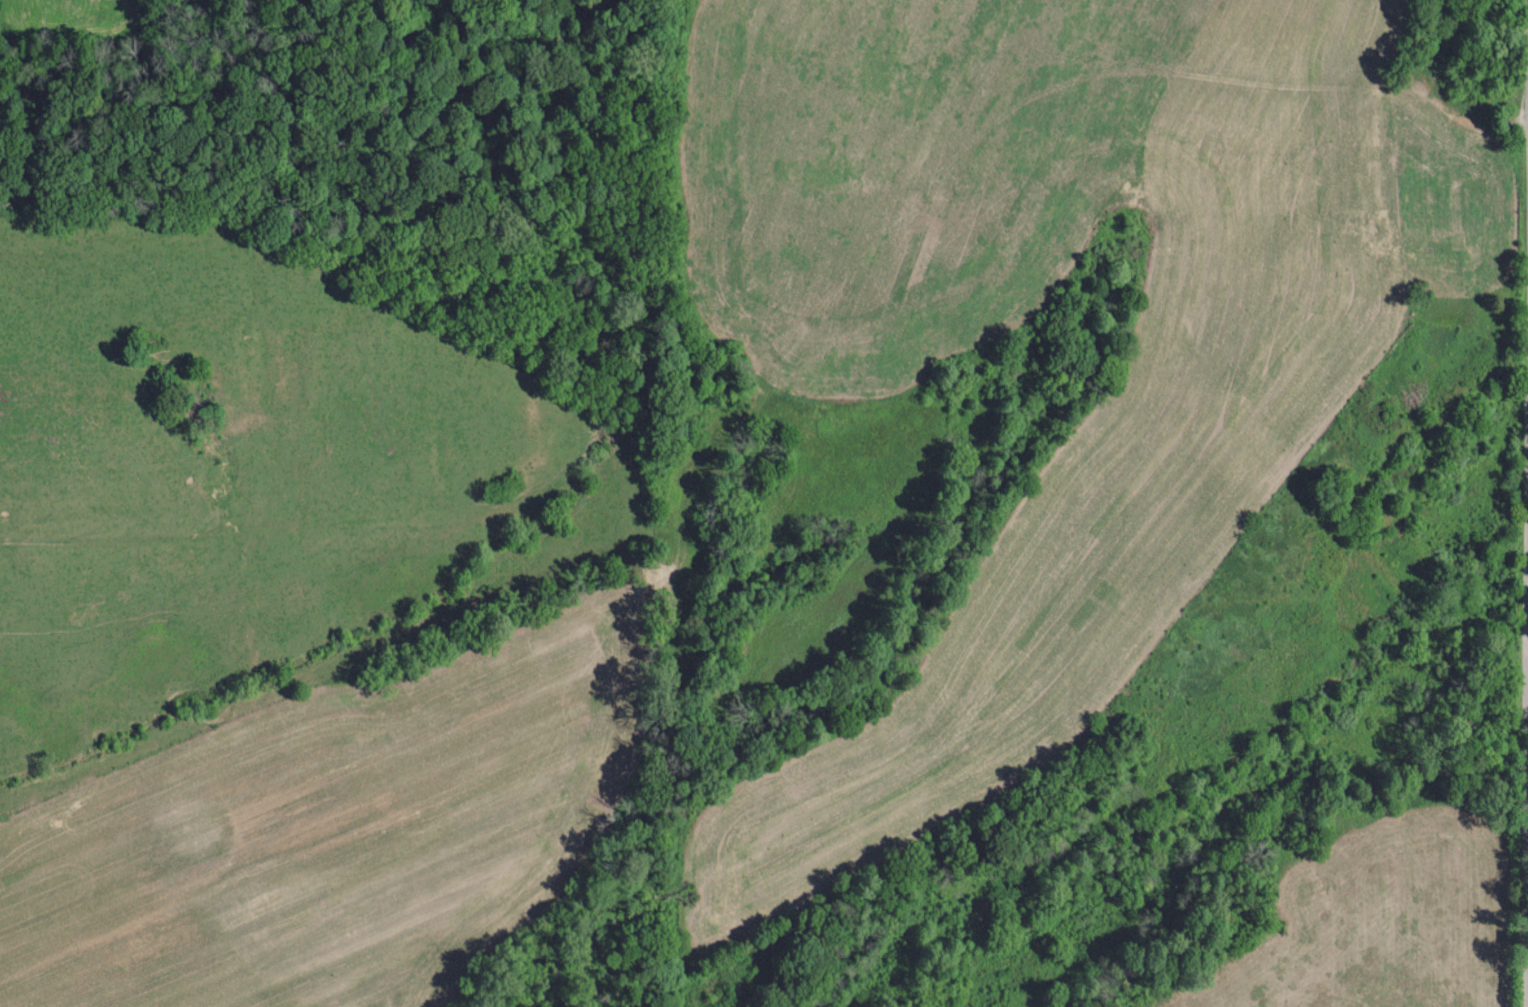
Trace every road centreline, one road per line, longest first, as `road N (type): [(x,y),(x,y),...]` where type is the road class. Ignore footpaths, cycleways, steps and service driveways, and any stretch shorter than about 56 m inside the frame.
road 1 (tertiary): [(1519,1006),(1526,0)]

